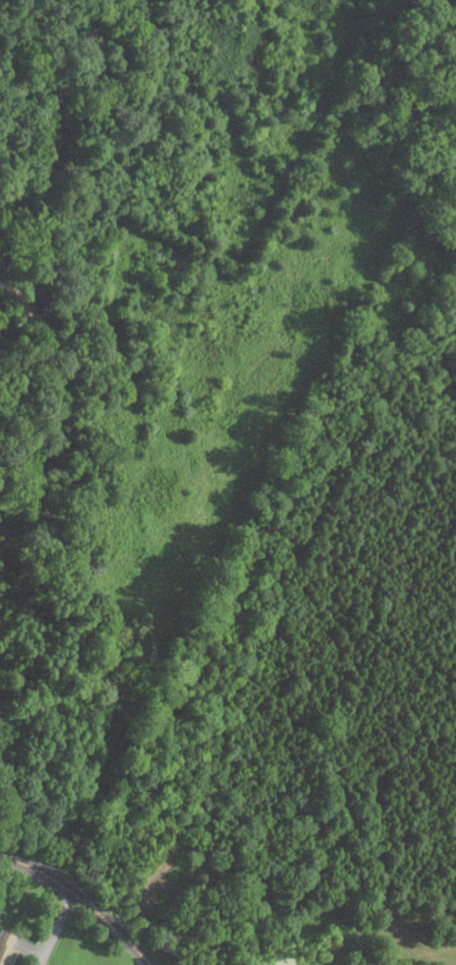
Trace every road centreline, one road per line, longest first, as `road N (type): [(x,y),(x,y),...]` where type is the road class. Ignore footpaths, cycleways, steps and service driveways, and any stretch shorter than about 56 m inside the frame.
road 1 (tertiary): [(149,964),(73,891),(0,854)]

